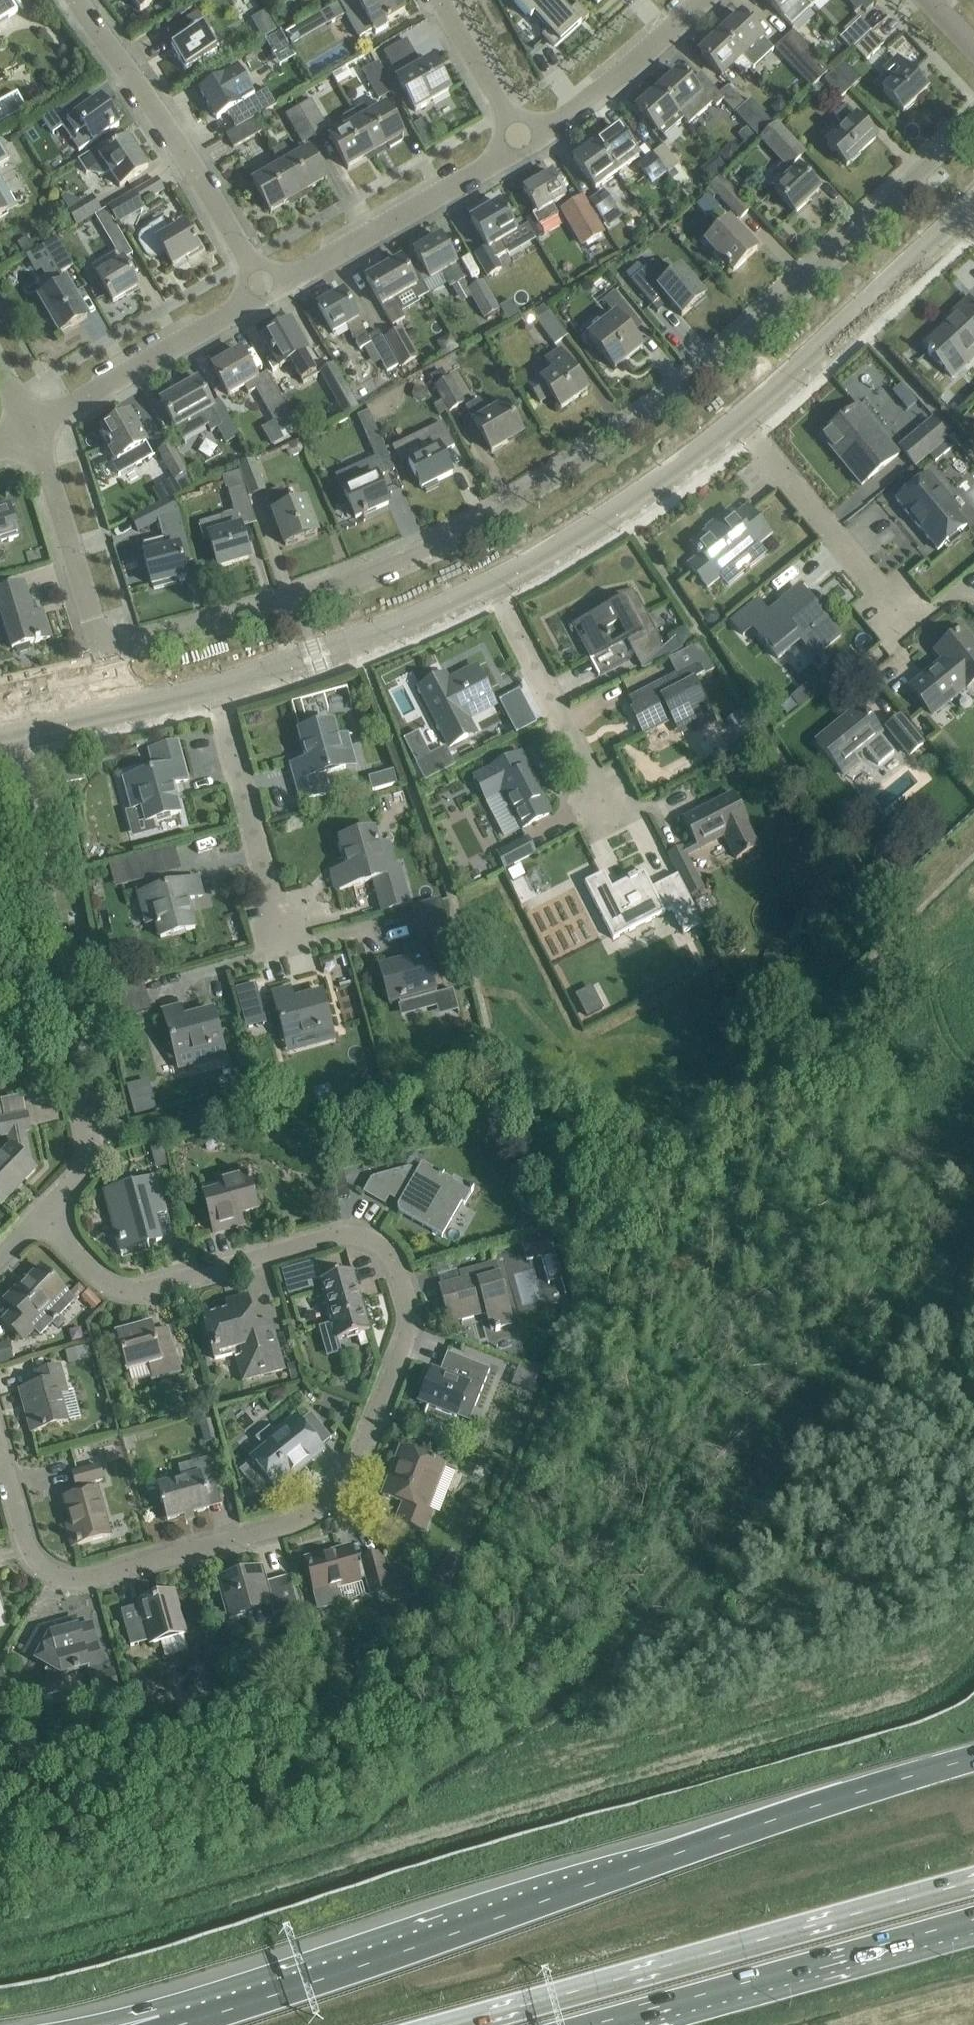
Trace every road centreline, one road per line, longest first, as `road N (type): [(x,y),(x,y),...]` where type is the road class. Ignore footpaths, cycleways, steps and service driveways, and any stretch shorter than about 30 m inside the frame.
road 1 (residential): [(43,1214),(92,1270),(128,1291),(336,1235),(362,1235),(396,1263),(411,1318),(356,1470),(323,1508),(300,1520),(90,1578),(63,1578),(43,1569),(25,1542),(0,1449)]
road 2 (residential): [(105,653),(322,591),(471,527),(561,474),(679,391),(973,121)]
road 3 (motorway): [(973,1703),(181,1975),(8,2024)]
road 4 (motorway): [(973,1757),(177,2024)]
road 5 (residential): [(43,1214),(76,1182),(90,1136),(12,735)]
road 6 (motorway): [(586,2024),(973,1920)]
road 7 (residential): [(268,291),(151,100),(77,0)]
road 8 (tertiary): [(742,419),(963,215)]
road 9 (tertiary): [(493,583),(621,509),(742,419)]
road 10 (tertiary): [(215,690),(357,642),(493,583)]
road 11 (residential): [(268,291),(523,143)]
road 12 (residential): [(30,430),(268,291)]
road 13 (residential): [(606,804),(493,583)]
road 14 (residential): [(896,611),(742,419)]
road 15 (residential): [(279,926),(215,690)]
road 16 (residential): [(105,653),(30,430)]
road 17 (residential): [(523,143),(576,110),(701,0)]
road 18 (residential): [(523,143),(442,0)]

